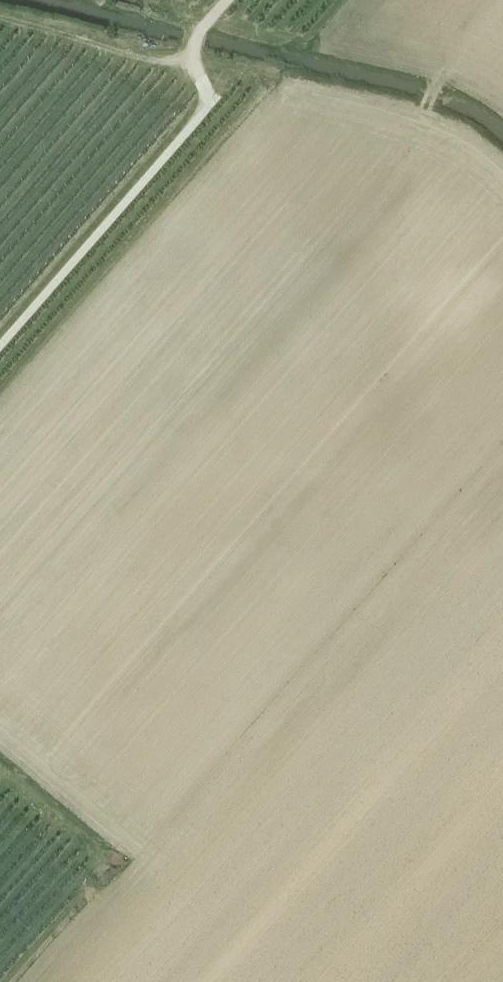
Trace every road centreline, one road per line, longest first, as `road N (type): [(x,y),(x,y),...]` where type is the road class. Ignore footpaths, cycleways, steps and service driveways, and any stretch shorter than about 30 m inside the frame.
road 1 (track): [(0,345),(208,107),(194,44),(227,0)]

